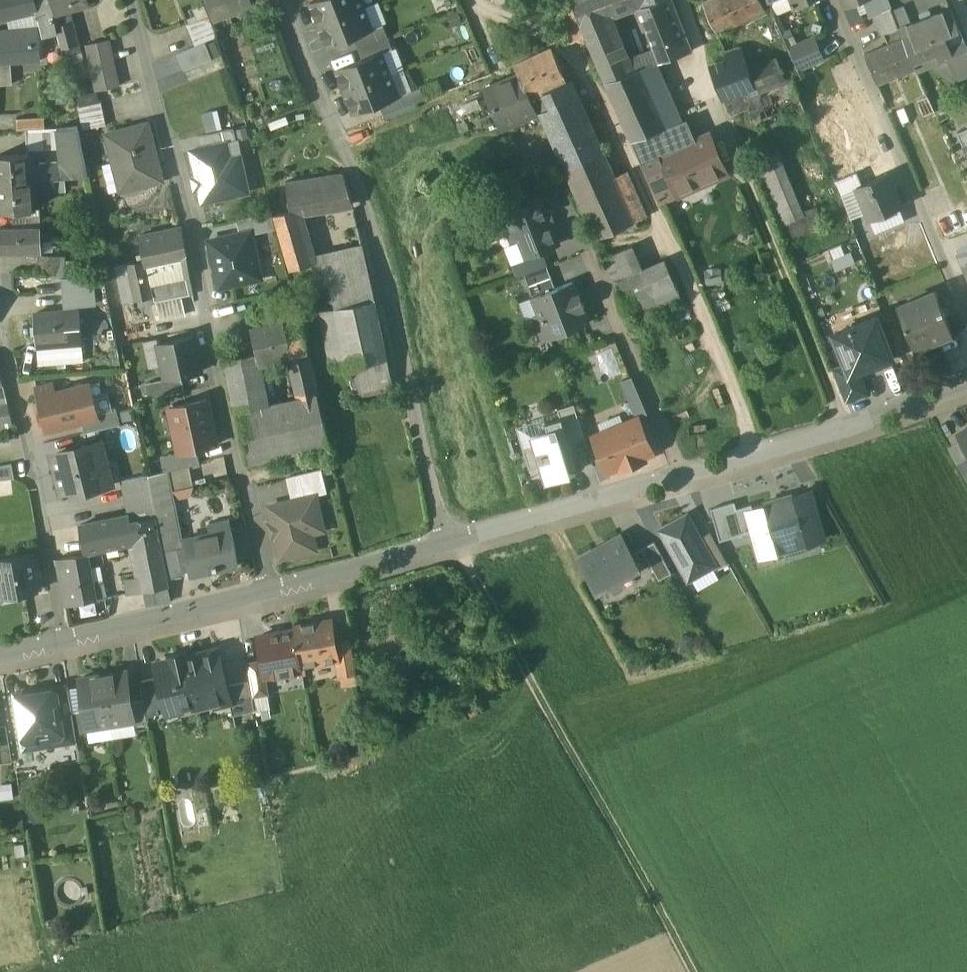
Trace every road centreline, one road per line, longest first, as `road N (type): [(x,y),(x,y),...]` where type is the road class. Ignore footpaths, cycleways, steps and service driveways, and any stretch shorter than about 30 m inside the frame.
road 1 (residential): [(966,379),(843,425),(272,596),(0,655)]
road 2 (track): [(694,971),(449,540)]
road 3 (track): [(746,178),(843,425)]

